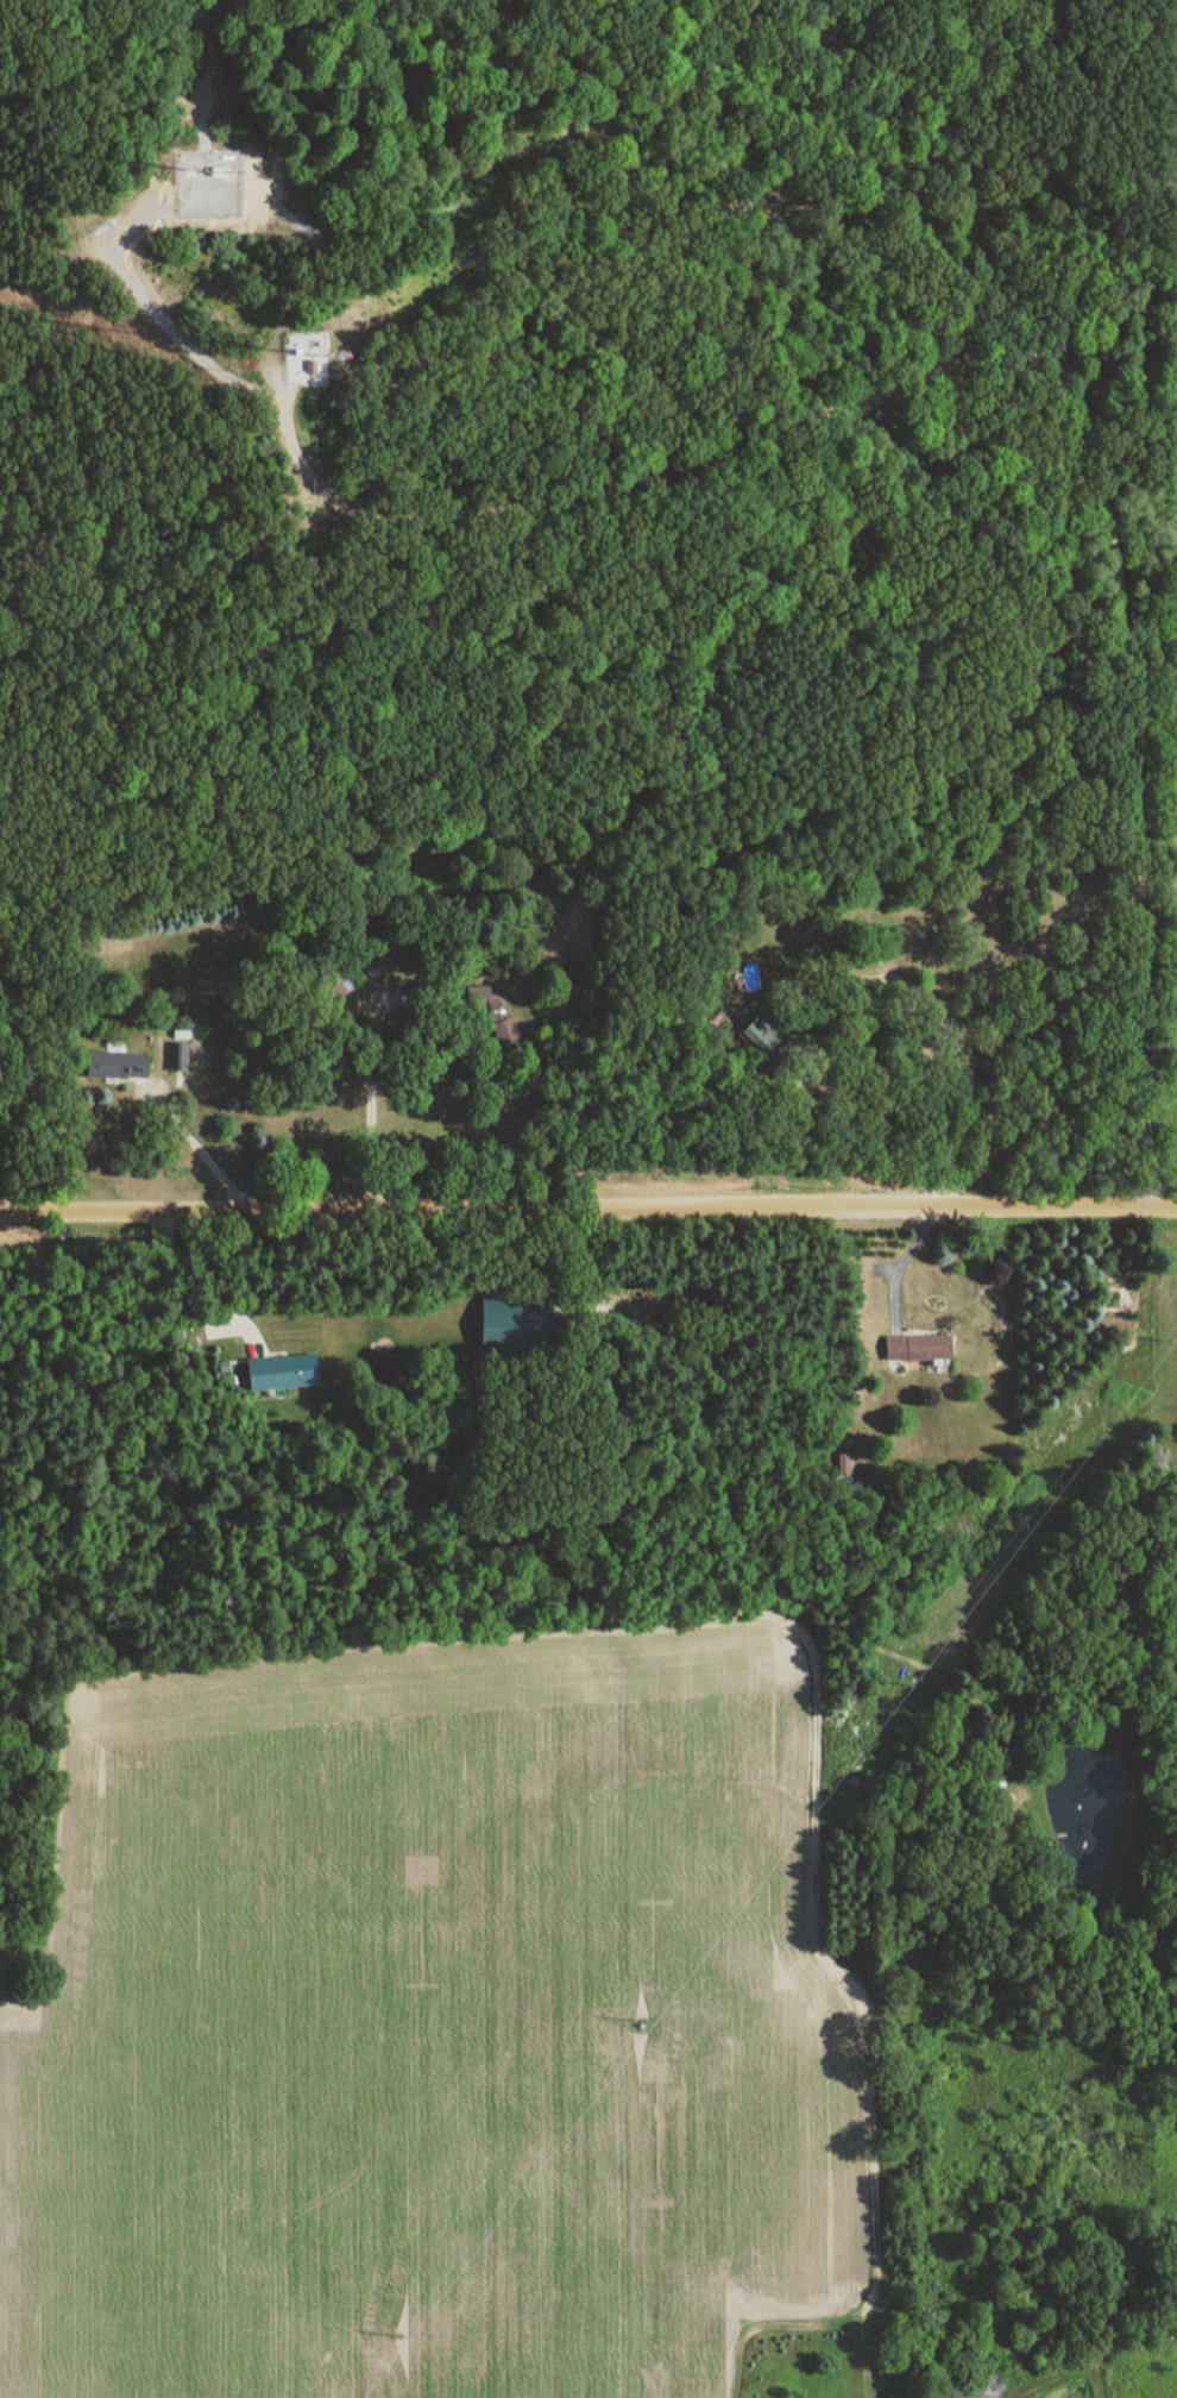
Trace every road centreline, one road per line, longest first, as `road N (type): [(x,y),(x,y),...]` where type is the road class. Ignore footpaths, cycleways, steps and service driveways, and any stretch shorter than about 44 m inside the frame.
road 1 (residential): [(1176,1209),(0,1214)]

